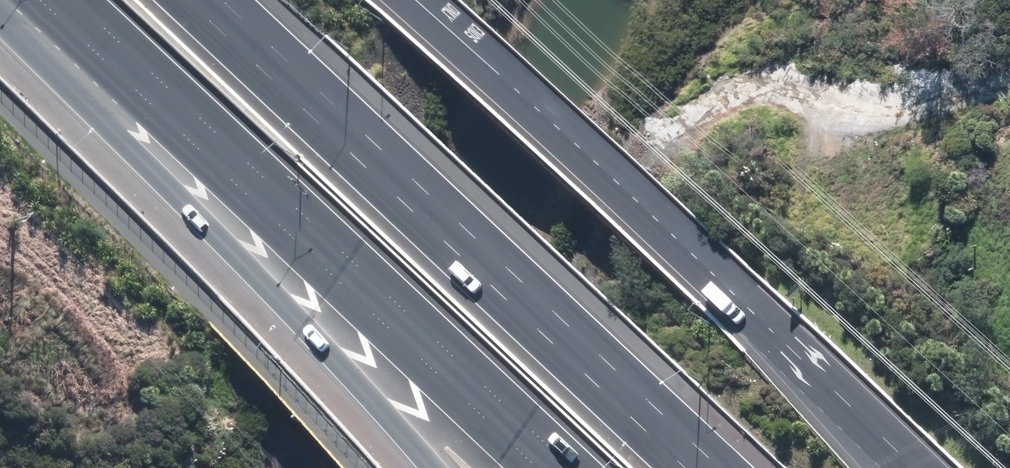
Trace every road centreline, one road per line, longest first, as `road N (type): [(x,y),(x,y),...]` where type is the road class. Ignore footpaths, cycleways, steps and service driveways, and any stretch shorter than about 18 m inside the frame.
road 1 (motorway): [(402,0),(916,467)]
road 2 (motorway): [(221,0),(717,467)]
road 3 (motorway): [(519,467),(37,0)]
road 4 (motorway): [(433,467),(0,22)]
road 5 (track): [(1009,92),(868,109),(822,100),(781,70),(726,90),(665,166),(603,270)]

